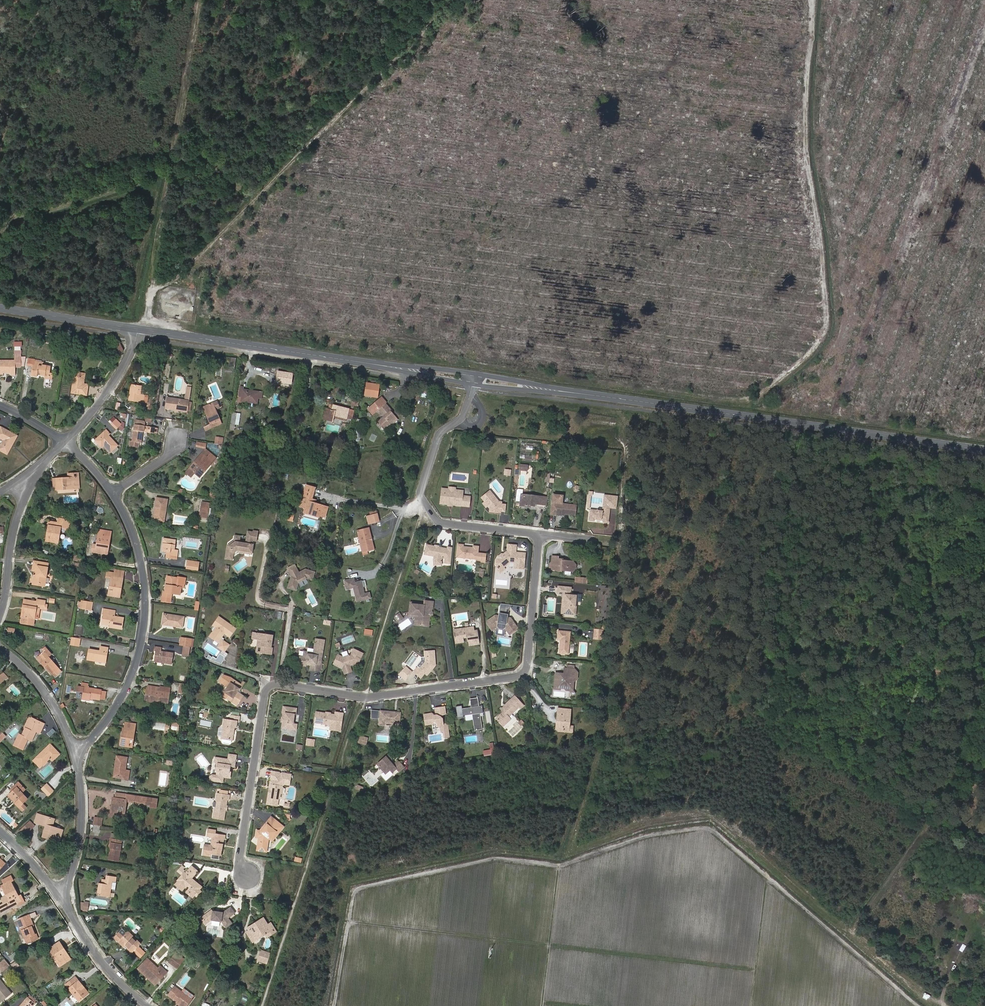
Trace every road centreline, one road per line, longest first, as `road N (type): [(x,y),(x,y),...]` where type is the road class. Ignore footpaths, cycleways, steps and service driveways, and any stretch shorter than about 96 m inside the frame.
road 1 (residential): [(248,876),(240,860),(267,690),(280,684),(365,698),(521,676),(540,534)]
road 2 (track): [(598,752),(571,851),(644,824),(709,816),(944,1005)]
road 3 (track): [(457,0),(174,281),(152,291),(139,330)]
road 4 (track): [(757,968),(339,920)]
road 5 (track): [(324,1005),(346,882),(496,848),(553,862),(564,832)]
road 6 (tertiary): [(984,452),(635,402)]
road 7 (track): [(152,291),(198,0)]
road 8 (residential): [(114,492),(145,566),(146,630),(114,713),(76,749)]
road 9 (residential): [(540,534),(441,524),(423,500),(438,437),(461,419),(472,384)]
road 10 (tertiary): [(358,362),(139,330)]
road 11 (tertiary): [(635,402),(473,374)]
road 12 (tertiary): [(472,384),(635,402)]
road 13 (residential): [(61,898),(81,833),(76,749)]
road 14 (track): [(539,1005),(553,862)]
road 15 (track): [(770,863),(752,1005)]
road 16 (tertiary): [(139,330),(0,309)]
road 17 (residential): [(26,482),(0,620)]
road 18 (residential): [(61,898),(108,970),(147,1005)]
road 19 (residential): [(63,444),(121,372),(139,330)]
road 20 (residential): [(76,749),(42,689),(0,647)]

